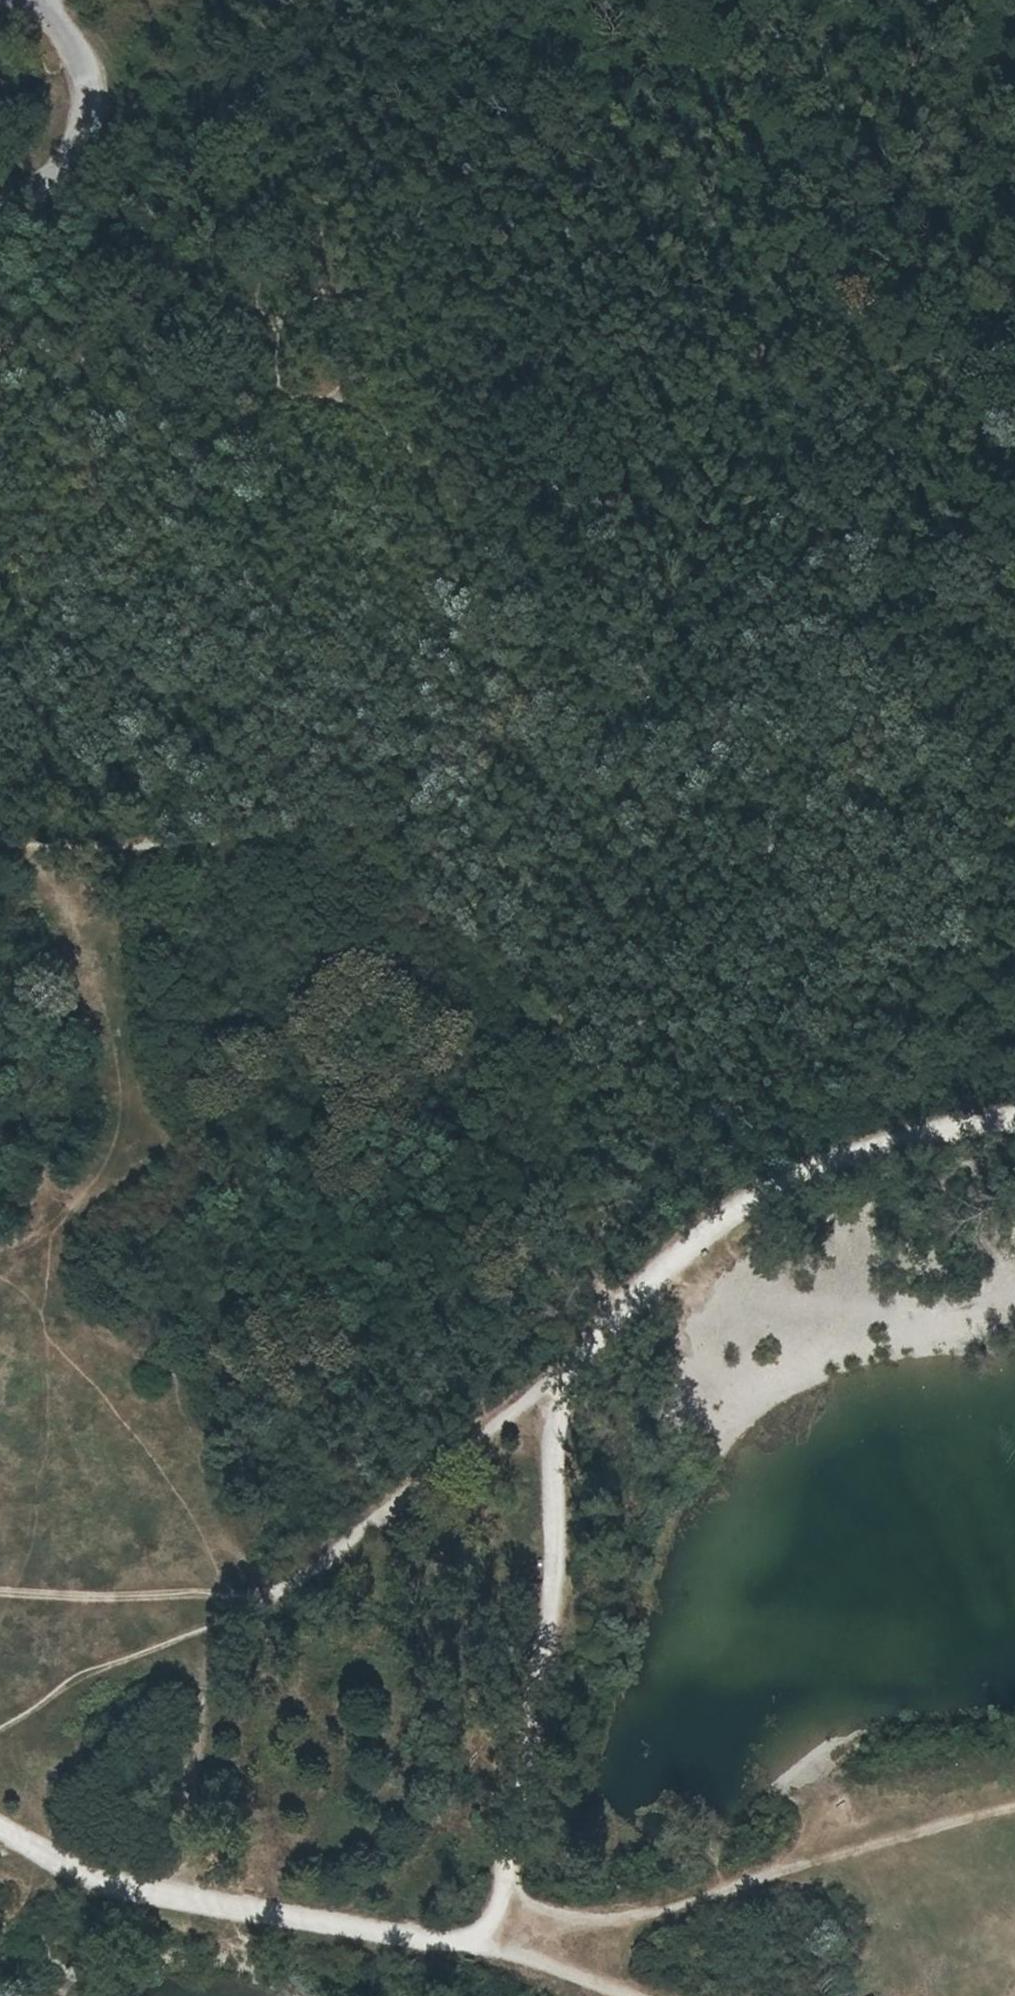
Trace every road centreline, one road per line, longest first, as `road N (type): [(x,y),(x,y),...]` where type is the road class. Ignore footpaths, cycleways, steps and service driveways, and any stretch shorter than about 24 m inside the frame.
road 1 (track): [(984,0),(904,51),(900,81),(968,171),(1014,212)]
road 2 (unclassified): [(44,0),(78,102),(66,151),(28,191),(0,201)]

